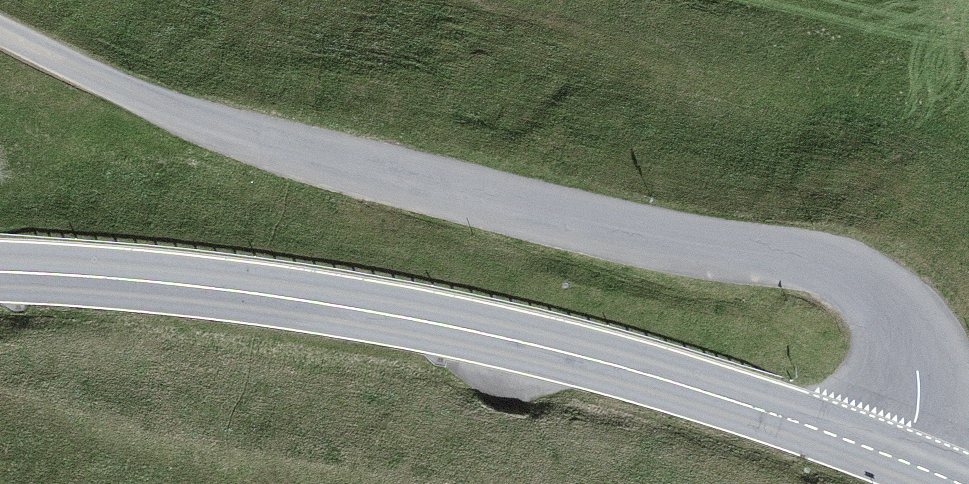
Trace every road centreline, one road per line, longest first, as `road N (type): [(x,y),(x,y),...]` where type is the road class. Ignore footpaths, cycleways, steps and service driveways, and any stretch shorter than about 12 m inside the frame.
road 1 (unclassified): [(888,449),(904,386),(902,316),(880,285),(849,267),(605,227),(236,135),(0,34)]
road 2 (tertiary): [(0,271),(227,291),(445,324),(888,449)]

